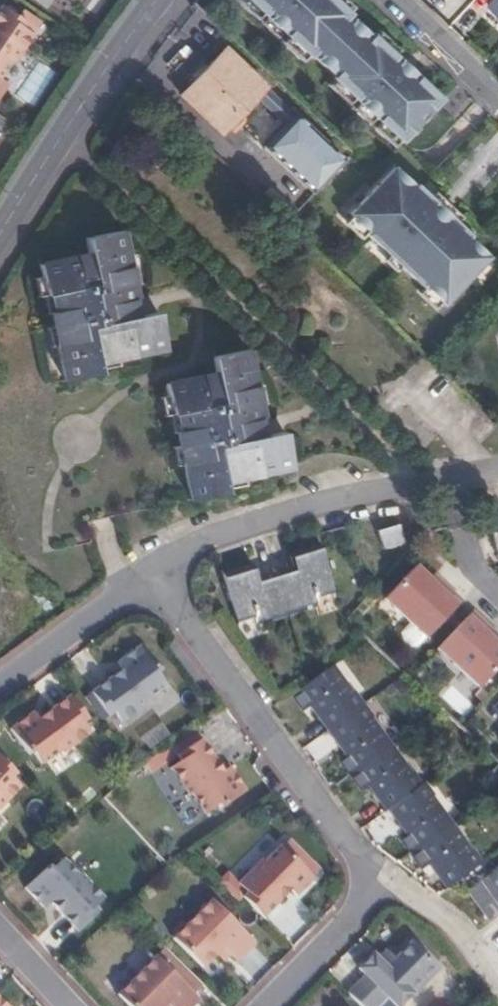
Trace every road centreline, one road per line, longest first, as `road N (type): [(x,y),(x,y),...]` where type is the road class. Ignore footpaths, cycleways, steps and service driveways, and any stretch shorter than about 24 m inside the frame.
road 1 (residential): [(155,573),(310,790),(395,893)]
road 2 (unclassified): [(442,487),(329,506),(230,536),(155,573)]
road 3 (tertiary): [(157,0),(0,229)]
road 4 (residential): [(0,676),(155,573)]
road 5 (residential): [(395,893),(281,1005)]
road 6 (unclassified): [(382,0),(497,108)]
road 7 (residential): [(395,893),(467,945),(497,983)]
road 8 (residential): [(497,592),(451,549),(442,487)]

